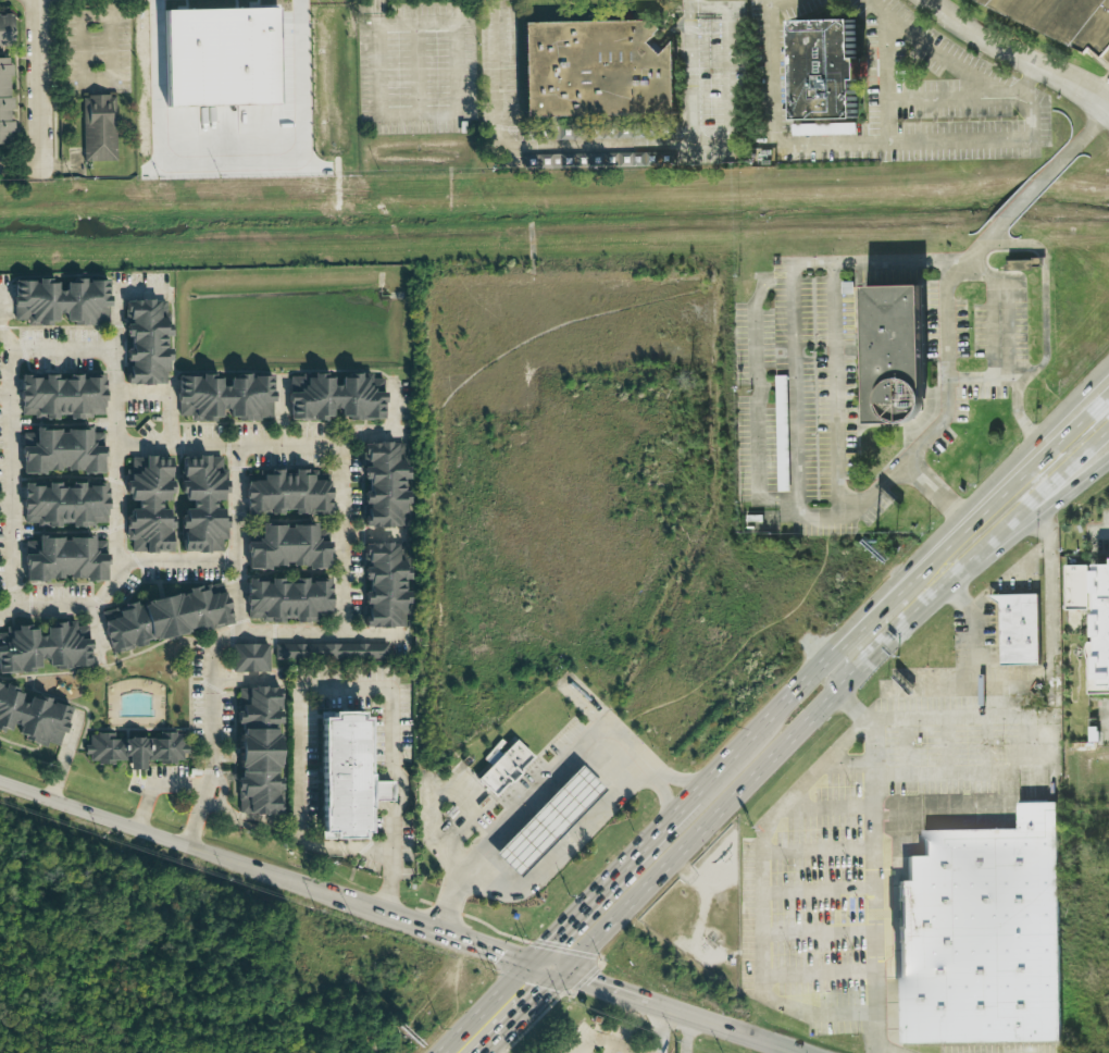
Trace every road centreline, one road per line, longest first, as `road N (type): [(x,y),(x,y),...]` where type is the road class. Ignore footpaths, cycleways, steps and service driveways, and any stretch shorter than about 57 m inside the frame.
road 1 (tertiary): [(389,913),(0,781)]
road 2 (primary): [(561,973),(835,693)]
road 3 (primary): [(1108,360),(850,633)]
road 4 (primary): [(1108,396),(850,633)]
road 5 (primary): [(835,693),(1027,510)]
road 6 (primary): [(691,796),(531,962)]
road 7 (primary): [(850,633),(691,796)]
road 8 (residential): [(926,0),(1108,104)]
road 9 (secondary): [(724,1026),(561,973)]
road 10 (tertiary): [(531,962),(389,913)]
road 11 (primary): [(911,582),(836,671),(835,693)]
road 12 (primary): [(531,962),(441,1052)]

